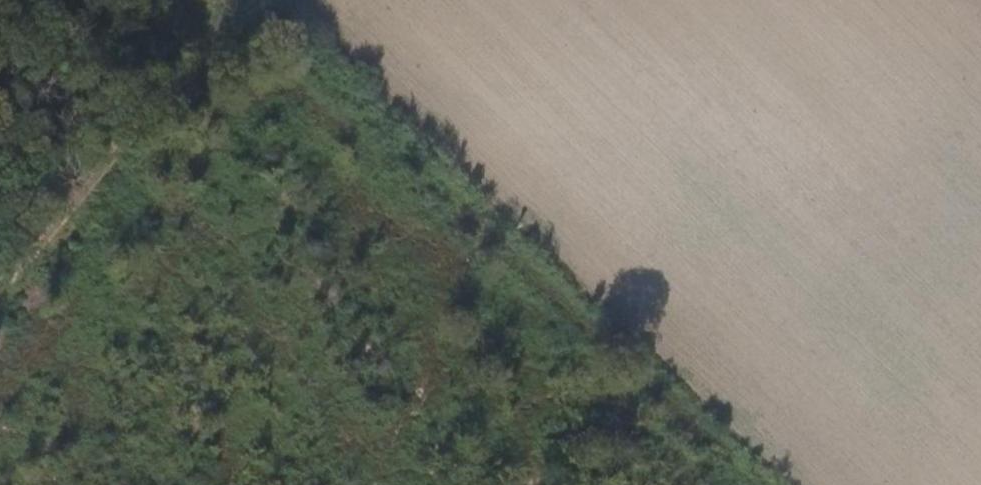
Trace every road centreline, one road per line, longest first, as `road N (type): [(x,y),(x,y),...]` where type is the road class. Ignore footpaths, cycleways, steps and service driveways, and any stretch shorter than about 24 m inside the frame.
road 1 (track): [(242,0),(0,276)]

